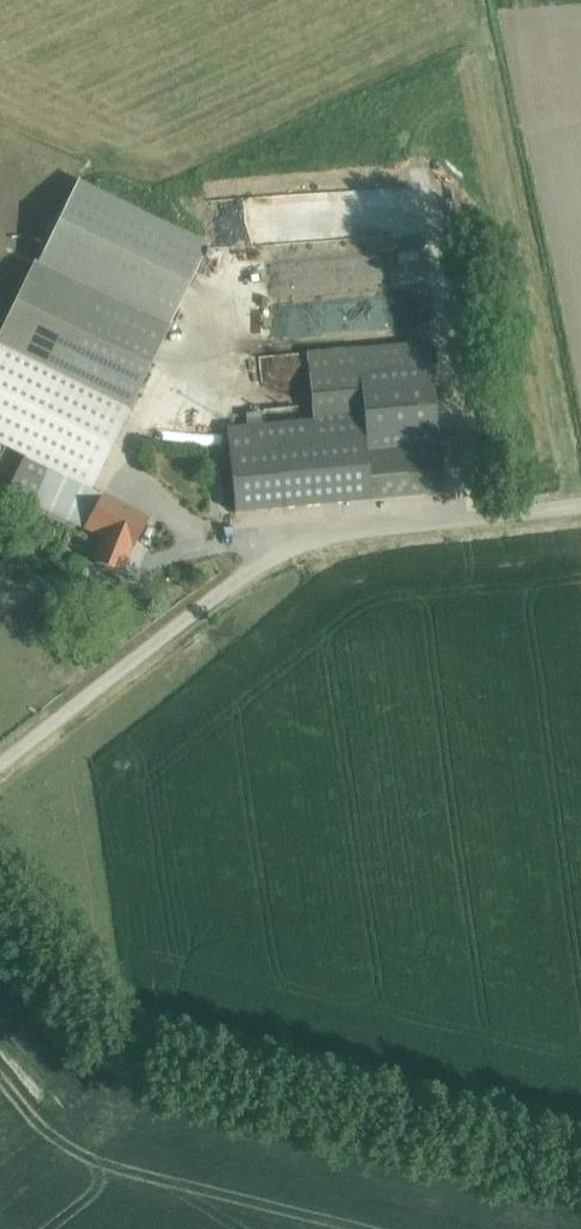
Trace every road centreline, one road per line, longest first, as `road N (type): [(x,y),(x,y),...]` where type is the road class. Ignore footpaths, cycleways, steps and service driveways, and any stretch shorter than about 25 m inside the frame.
road 1 (track): [(0,930),(83,1034),(144,1079),(580,1188)]
road 2 (unclassified): [(0,763),(226,589),(298,545),(580,505)]

